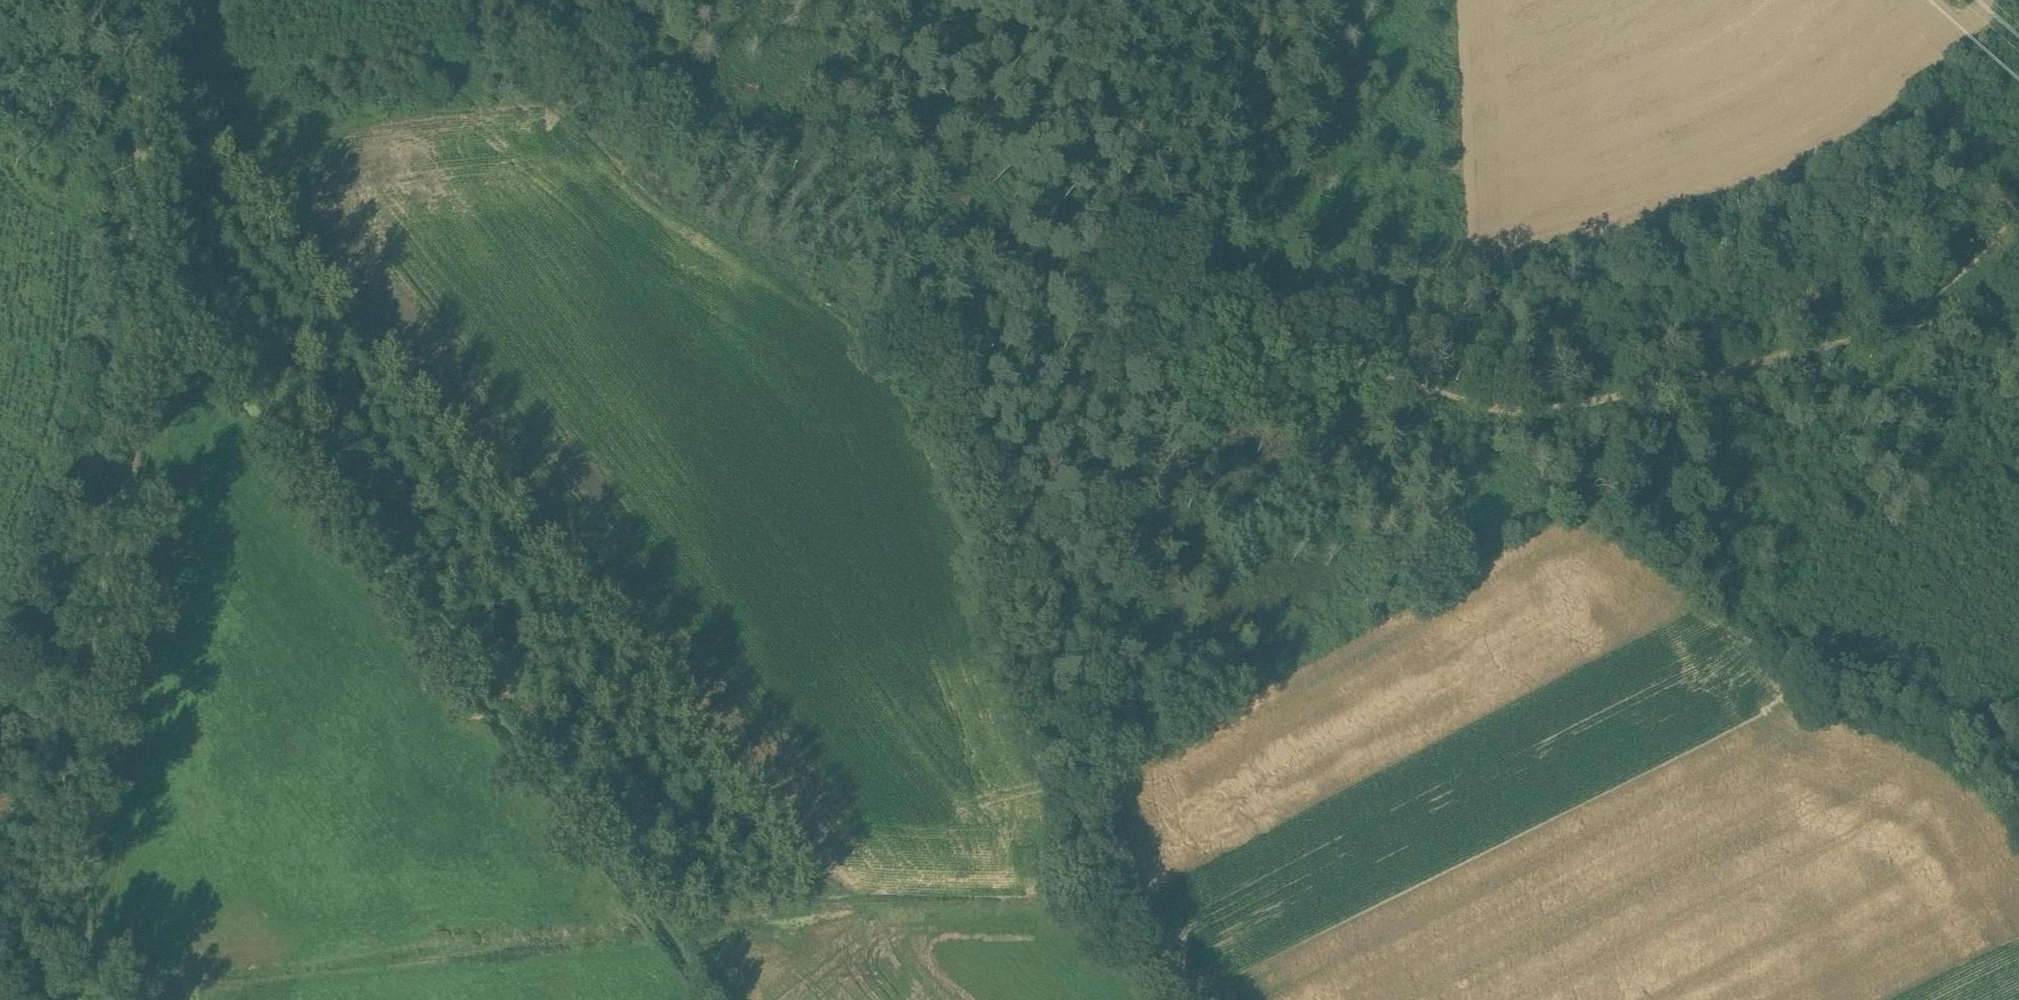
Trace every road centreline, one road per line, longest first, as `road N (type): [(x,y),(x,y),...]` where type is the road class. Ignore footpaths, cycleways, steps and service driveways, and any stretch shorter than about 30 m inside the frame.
road 1 (track): [(1163,290),(1395,380),(1520,409),(1716,375),(1905,320)]
road 2 (track): [(1195,999),(1126,893),(1102,765),(1139,358),(1163,290)]
road 3 (track): [(1087,0),(1116,162),(1139,246),(1163,290)]
road 4 (track): [(1905,320),(2018,220)]

